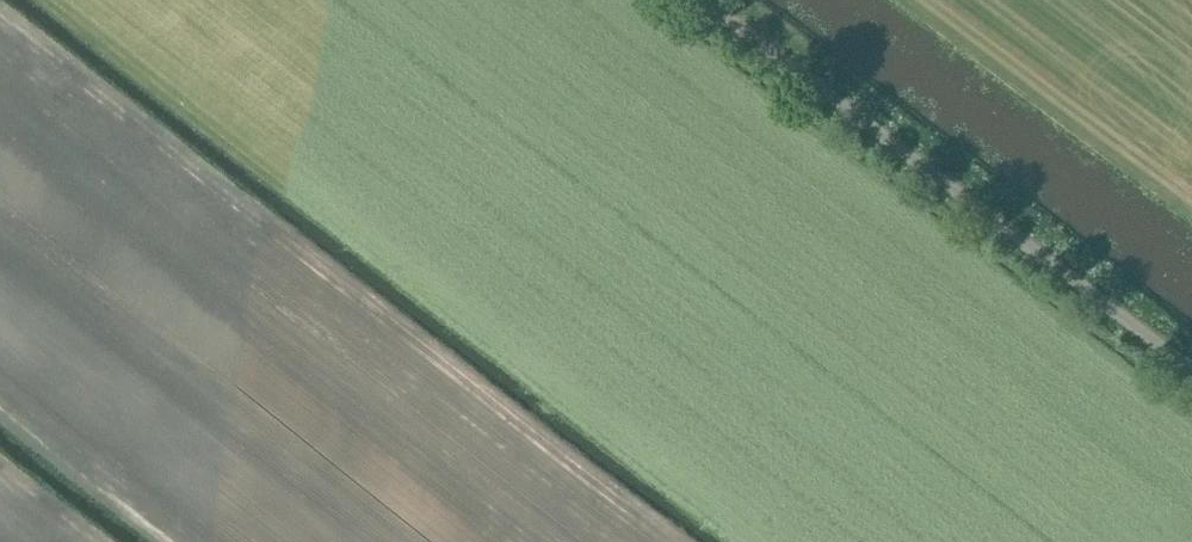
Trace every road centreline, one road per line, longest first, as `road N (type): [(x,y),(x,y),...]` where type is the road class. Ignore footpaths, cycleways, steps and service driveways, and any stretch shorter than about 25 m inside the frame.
road 1 (unclassified): [(1191,373),(702,0)]

